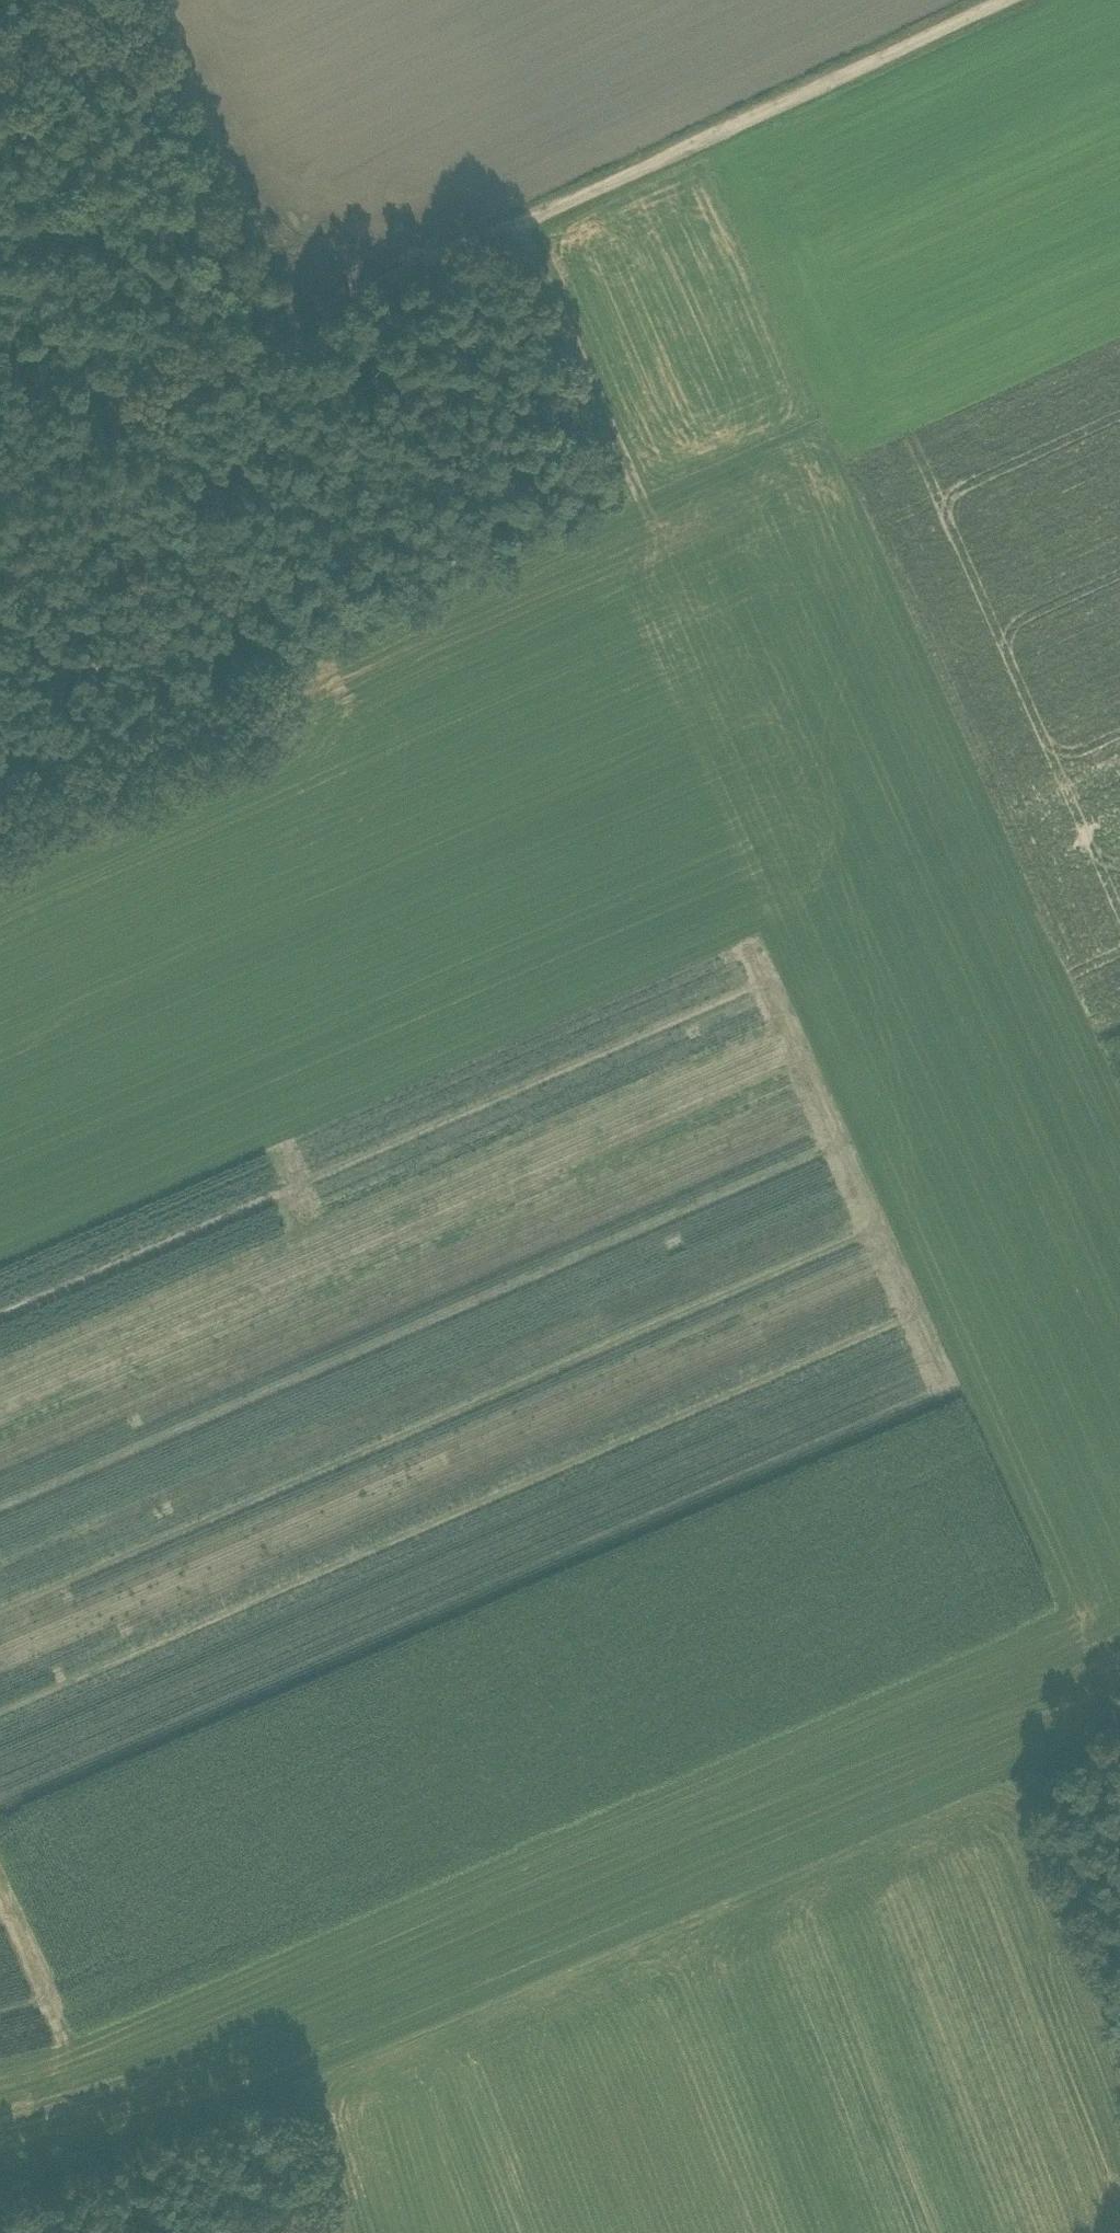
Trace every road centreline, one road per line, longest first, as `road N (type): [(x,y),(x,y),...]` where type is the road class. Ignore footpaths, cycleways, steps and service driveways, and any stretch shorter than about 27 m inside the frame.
road 1 (track): [(1007,0),(170,405),(0,479)]

